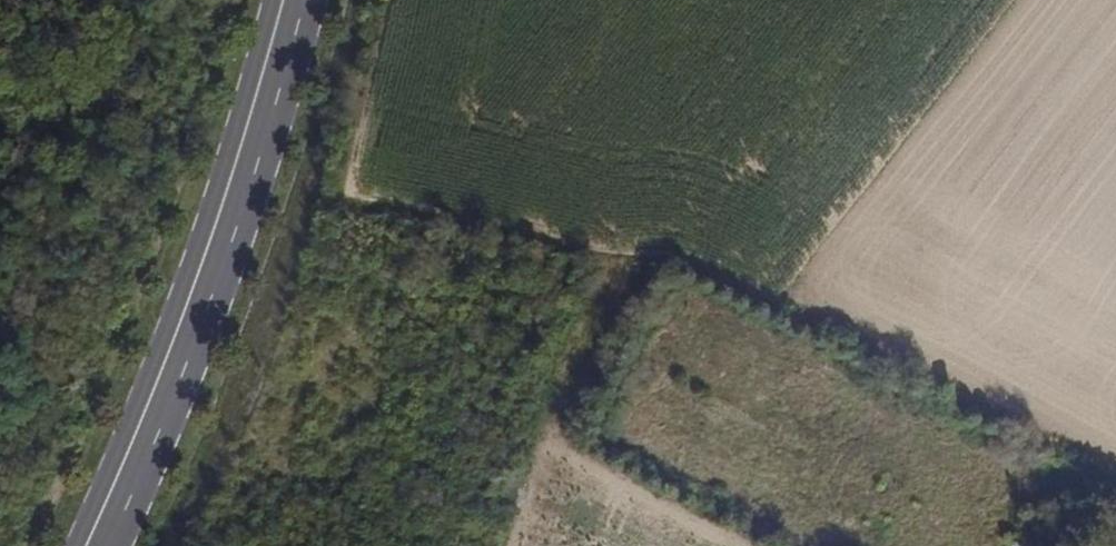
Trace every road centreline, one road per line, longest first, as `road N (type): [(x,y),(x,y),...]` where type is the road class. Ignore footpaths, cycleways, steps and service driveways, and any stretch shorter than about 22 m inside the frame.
road 1 (primary): [(97,545),(184,339),(291,0)]

